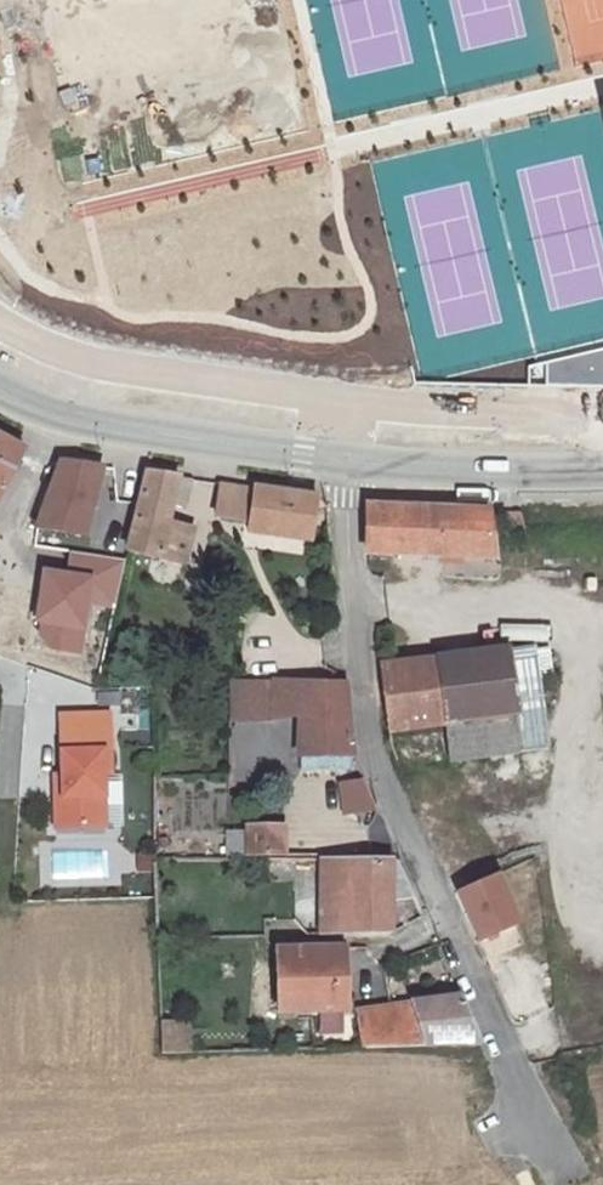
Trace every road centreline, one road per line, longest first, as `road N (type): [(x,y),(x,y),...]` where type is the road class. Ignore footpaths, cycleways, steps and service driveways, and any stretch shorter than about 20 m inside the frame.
road 1 (unclassified): [(345,463),(368,681),(406,833),(528,1114)]
road 2 (tertiary): [(0,392),(58,419),(345,463)]
road 3 (tertiary): [(345,463),(602,463)]

